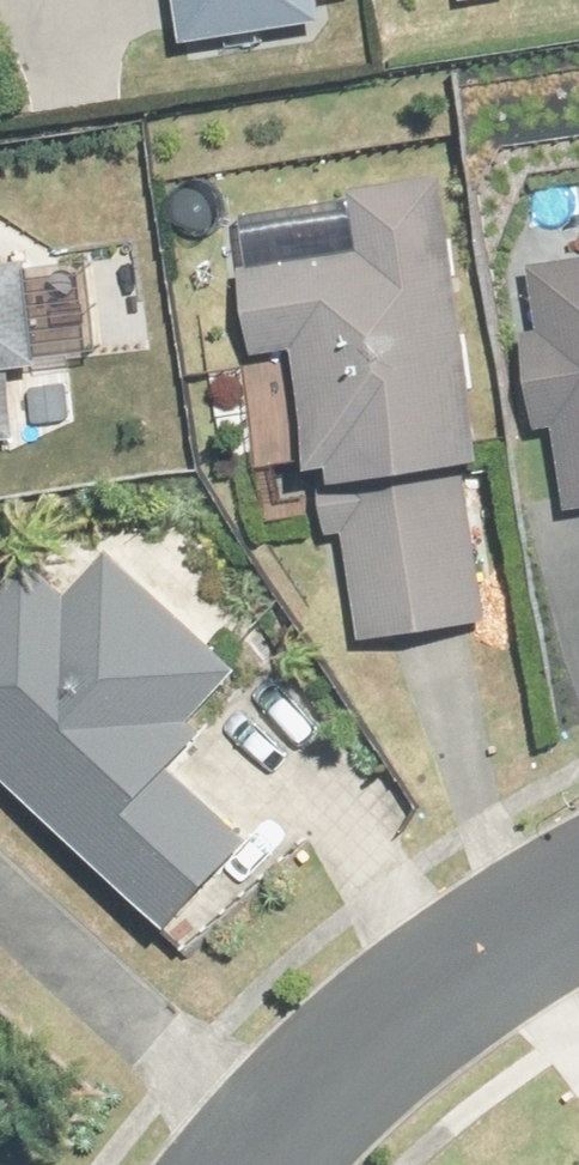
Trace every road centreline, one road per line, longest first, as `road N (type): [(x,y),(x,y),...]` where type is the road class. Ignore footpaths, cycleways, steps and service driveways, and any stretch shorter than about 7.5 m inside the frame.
road 1 (residential): [(281,1151),(371,1066),(578,910)]
road 2 (residential): [(0,908),(281,1151)]

